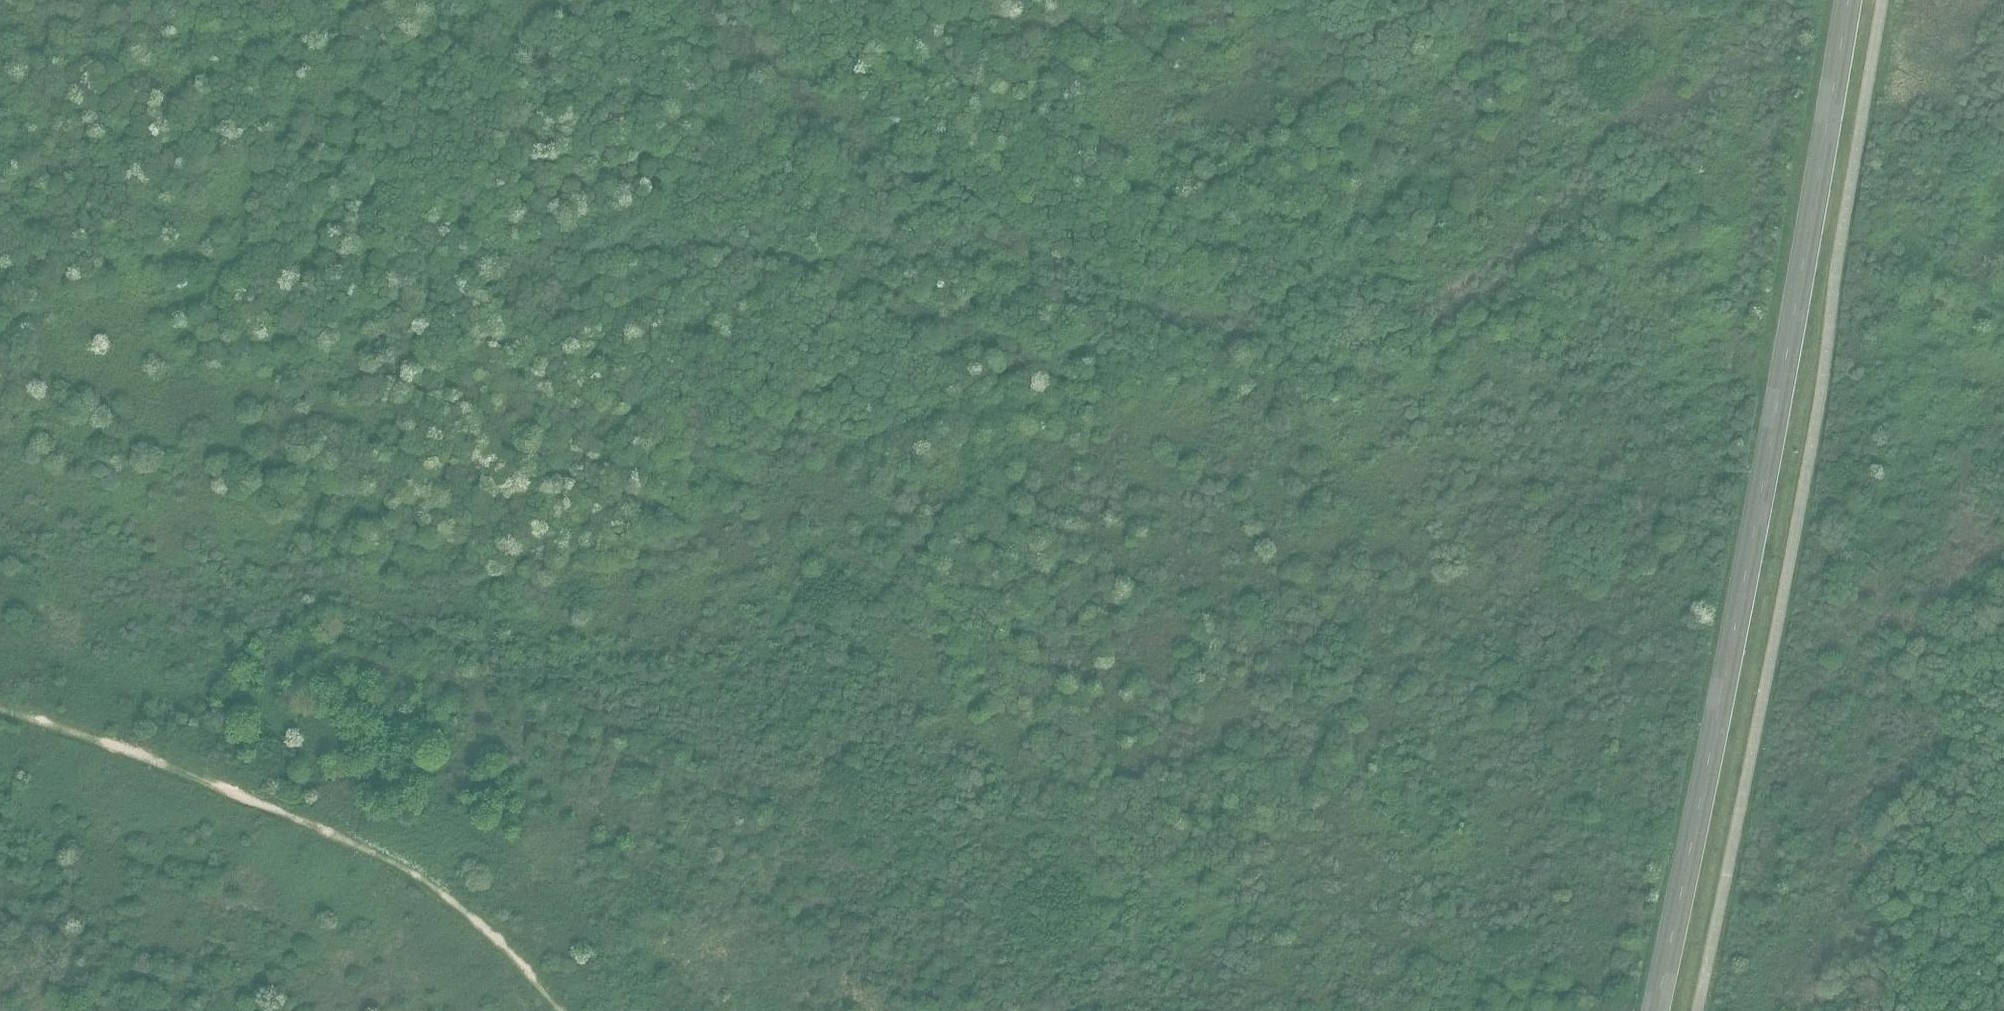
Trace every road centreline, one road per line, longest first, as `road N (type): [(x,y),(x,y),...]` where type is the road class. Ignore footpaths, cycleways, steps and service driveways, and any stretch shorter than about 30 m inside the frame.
road 1 (tertiary): [(1656,1010),(1748,560),(1846,0)]

